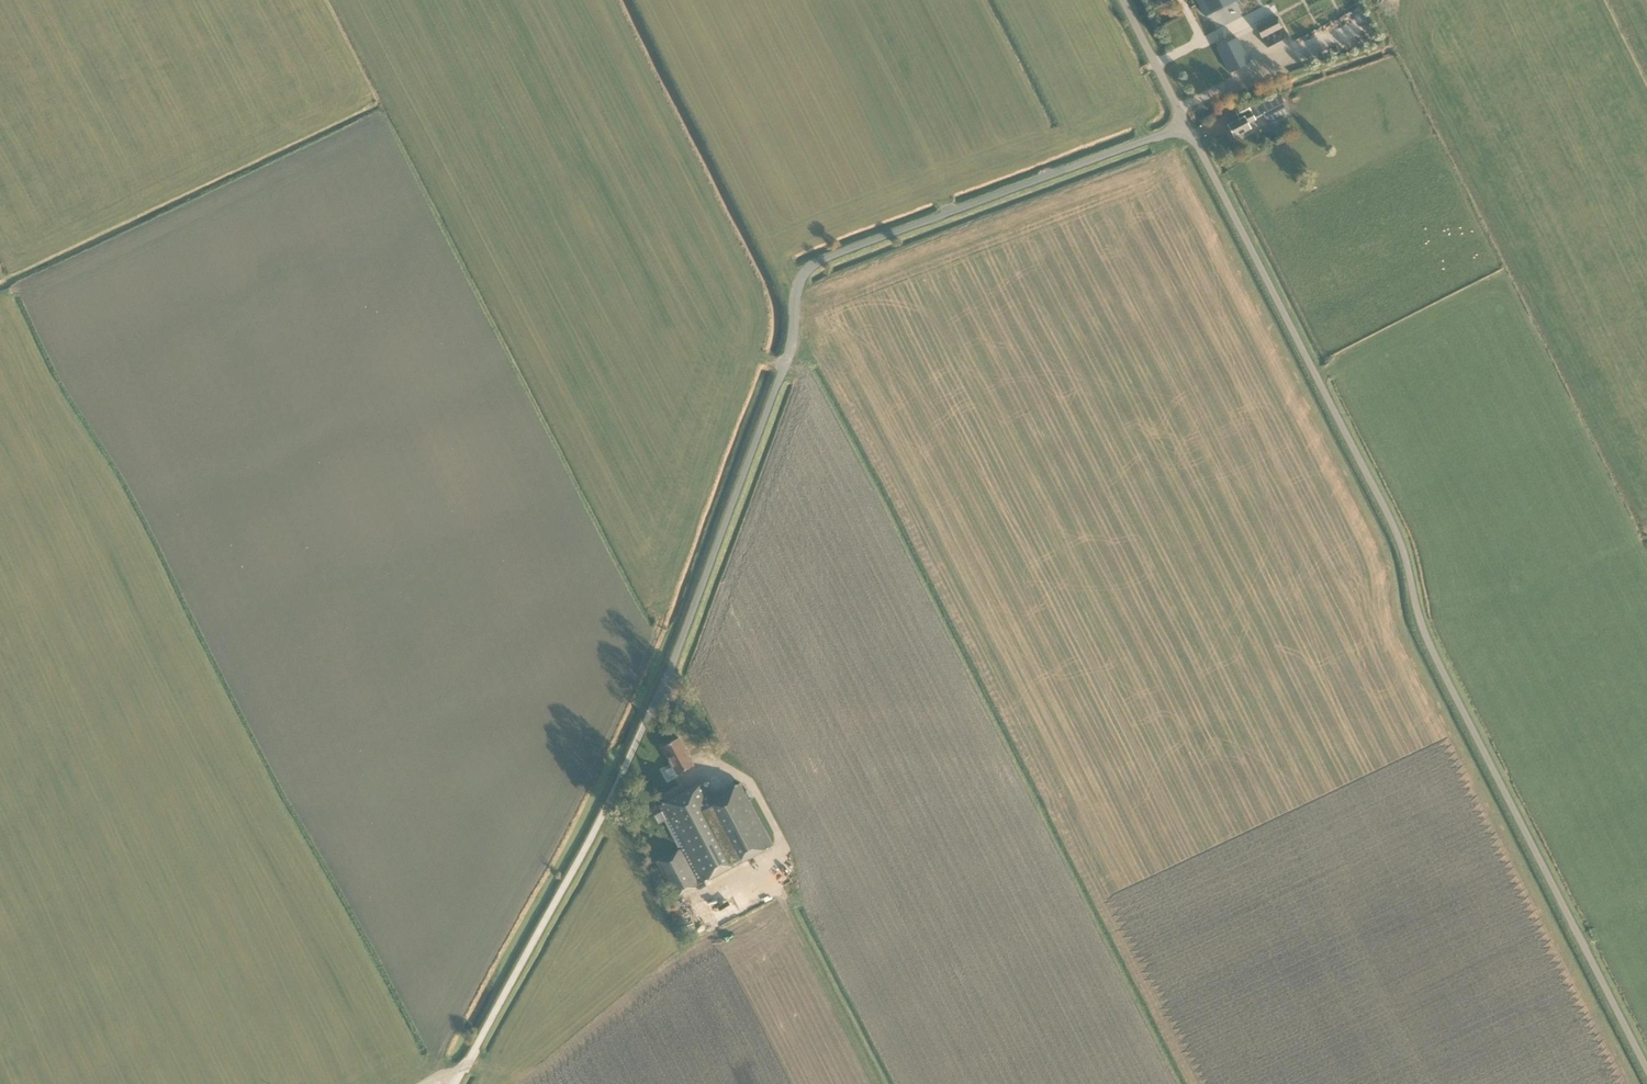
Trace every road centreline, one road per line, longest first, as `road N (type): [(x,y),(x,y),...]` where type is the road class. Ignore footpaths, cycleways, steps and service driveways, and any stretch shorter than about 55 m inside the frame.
road 1 (unclassified): [(456,1083),(587,847),(666,680),(784,367),(797,278),(822,262),(1185,123)]
road 2 (unclassified): [(1646,1064),(1420,621),(1400,537),(1185,123)]
road 3 (unclassified): [(1185,123),(1122,0)]

